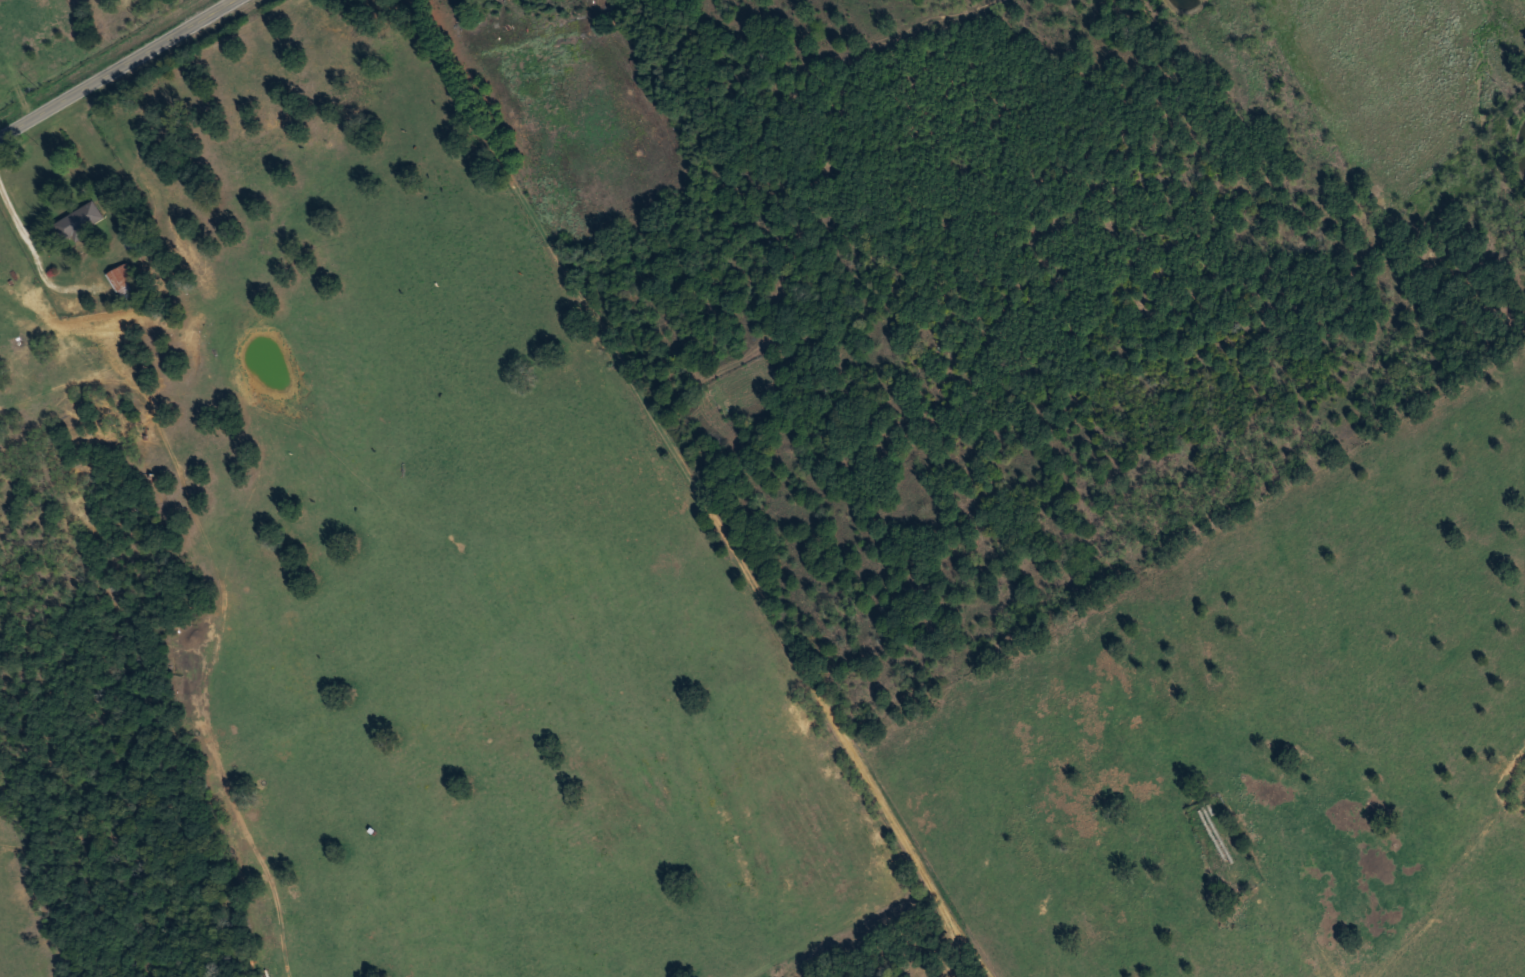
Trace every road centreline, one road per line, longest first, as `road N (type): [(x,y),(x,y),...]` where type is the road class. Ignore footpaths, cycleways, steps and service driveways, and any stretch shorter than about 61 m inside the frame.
road 1 (residential): [(988,976),(950,937),(944,897),(396,0)]
road 2 (residential): [(1234,0),(1200,120),(1193,189),(1202,259),(1232,312),(1318,342),(1454,256),(1501,166),(1519,98),(1521,54),(1498,0)]
road 3 (secondary): [(0,139),(241,0)]

